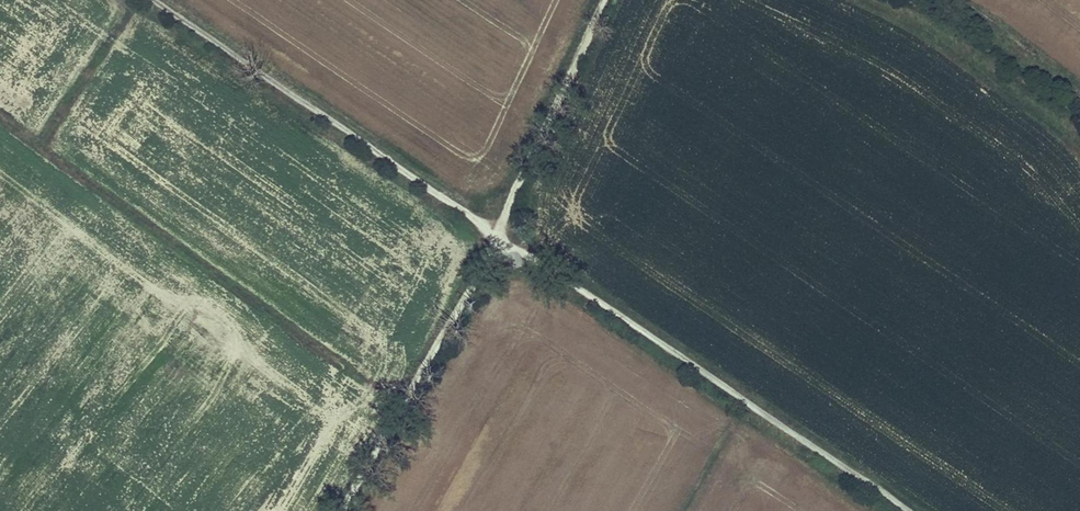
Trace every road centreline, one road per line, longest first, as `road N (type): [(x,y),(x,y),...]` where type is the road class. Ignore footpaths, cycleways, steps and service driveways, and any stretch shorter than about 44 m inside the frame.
road 1 (track): [(497,235),(902,510)]
road 2 (track): [(146,0),(497,235)]
road 3 (track): [(342,510),(497,235)]
road 4 (track): [(497,235),(606,0)]

